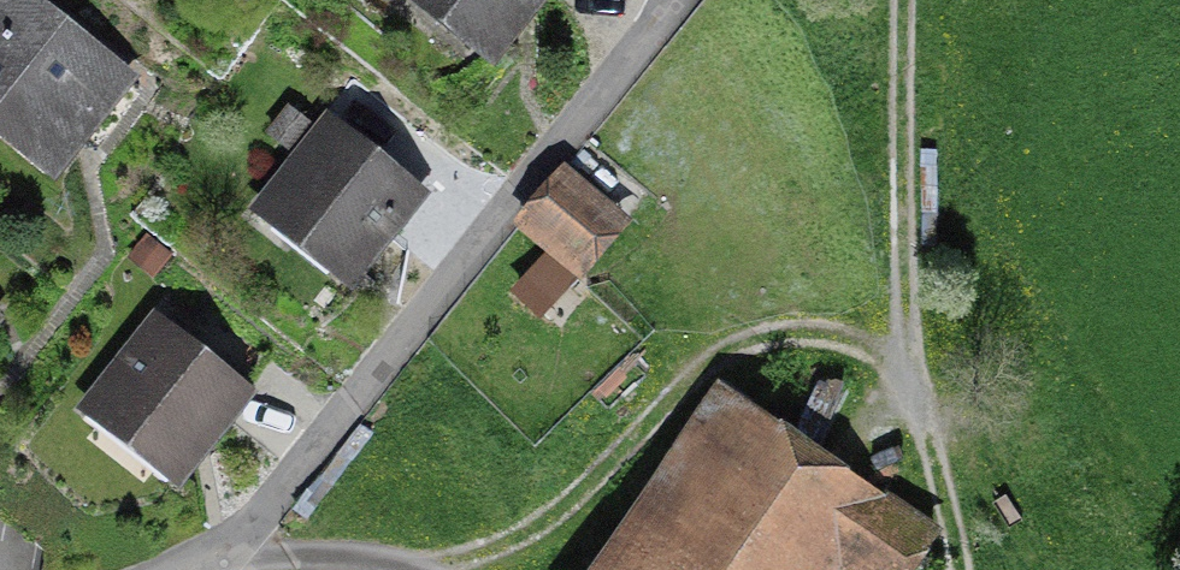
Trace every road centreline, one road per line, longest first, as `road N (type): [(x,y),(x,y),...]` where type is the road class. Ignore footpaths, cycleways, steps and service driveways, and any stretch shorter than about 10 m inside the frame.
road 1 (track): [(434,569),(524,534),(557,511),(738,345),(818,333),(863,343),(906,377),(939,468),(957,569)]
road 2 (track): [(906,0),(906,377)]
road 3 (track): [(411,569),(338,557),(207,556)]

